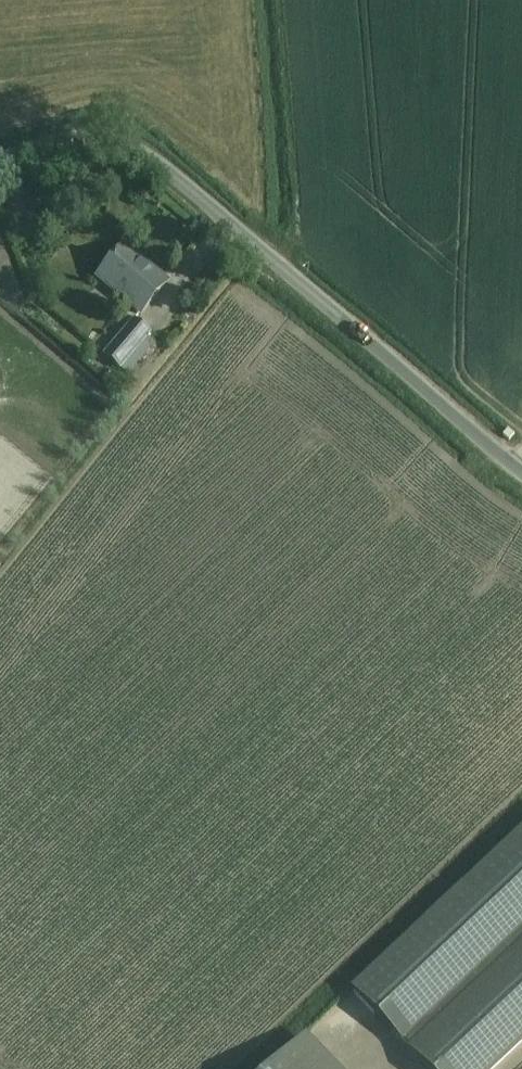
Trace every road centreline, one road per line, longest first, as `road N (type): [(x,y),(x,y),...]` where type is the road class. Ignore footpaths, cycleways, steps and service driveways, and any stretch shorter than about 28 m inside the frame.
road 1 (unclassified): [(521,470),(140,152),(96,139),(54,142),(0,164)]

